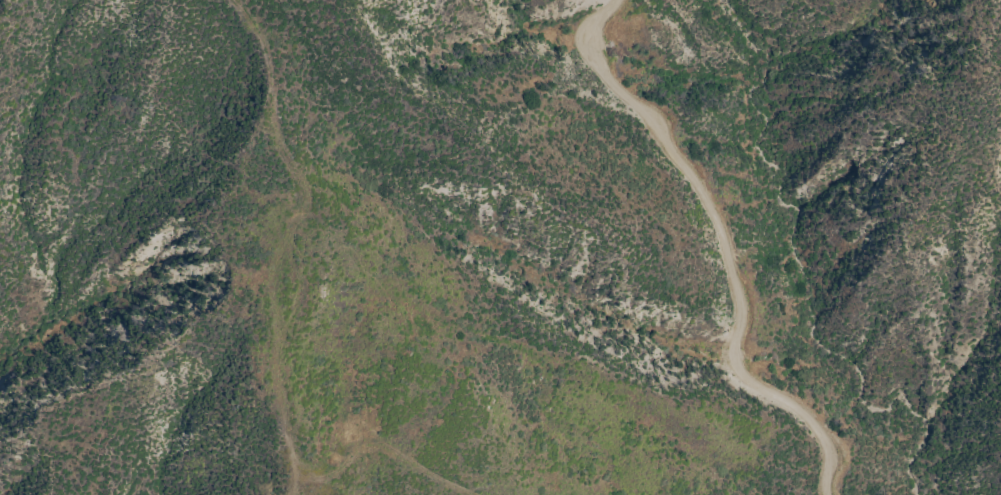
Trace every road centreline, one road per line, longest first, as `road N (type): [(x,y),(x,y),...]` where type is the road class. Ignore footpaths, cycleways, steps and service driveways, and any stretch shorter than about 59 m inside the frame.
road 1 (track): [(823,494),(823,425),(739,374),(730,348),(742,313),(713,206),(585,56),(590,30),(616,0)]

